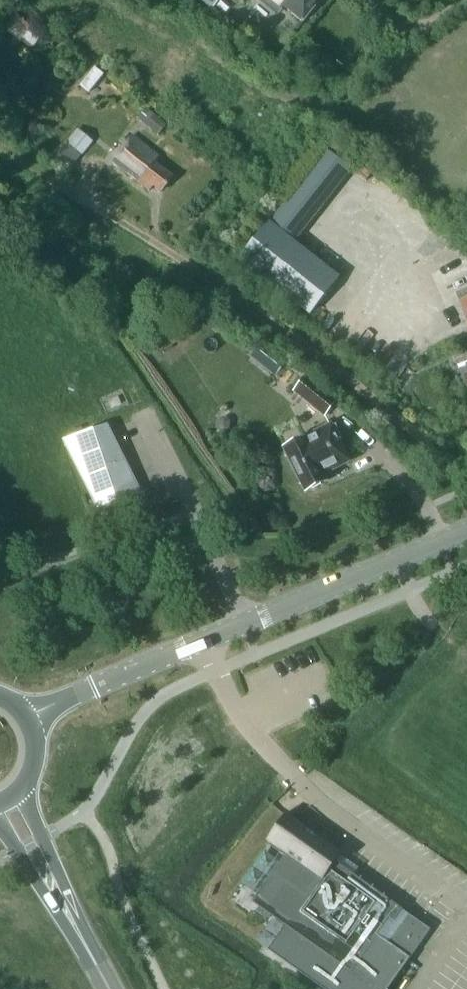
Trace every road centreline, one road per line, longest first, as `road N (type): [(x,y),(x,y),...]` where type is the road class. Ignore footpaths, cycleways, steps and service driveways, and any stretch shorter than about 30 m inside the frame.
road 1 (tertiary): [(26,716),(466,534)]
road 2 (track): [(222,55),(267,90),(322,106),(466,215)]
road 3 (primary): [(88,948),(19,790)]
road 4 (primary): [(0,827),(88,948)]

